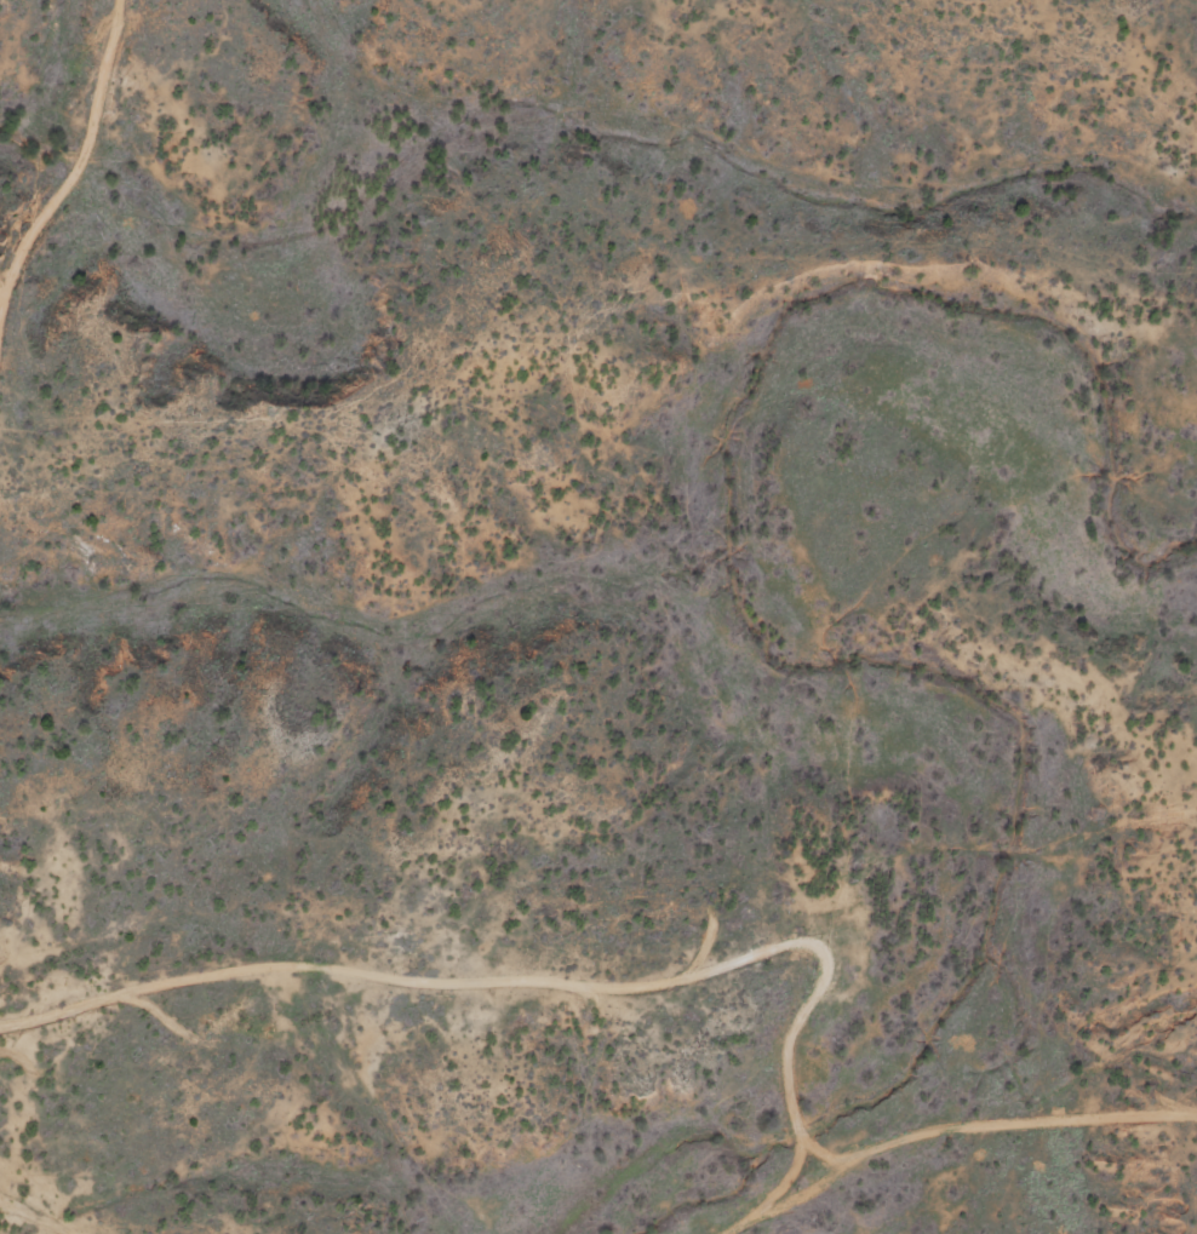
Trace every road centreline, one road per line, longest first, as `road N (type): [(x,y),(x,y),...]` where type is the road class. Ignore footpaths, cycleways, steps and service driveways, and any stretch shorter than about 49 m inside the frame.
road 1 (residential): [(0,953),(262,923),(623,986),(823,954),(823,1148)]
road 2 (residential): [(754,1233),(823,1148),(997,1117),(1158,1010),(1196,997)]
road 3 (residential): [(119,0),(119,116),(25,316),(0,494)]

